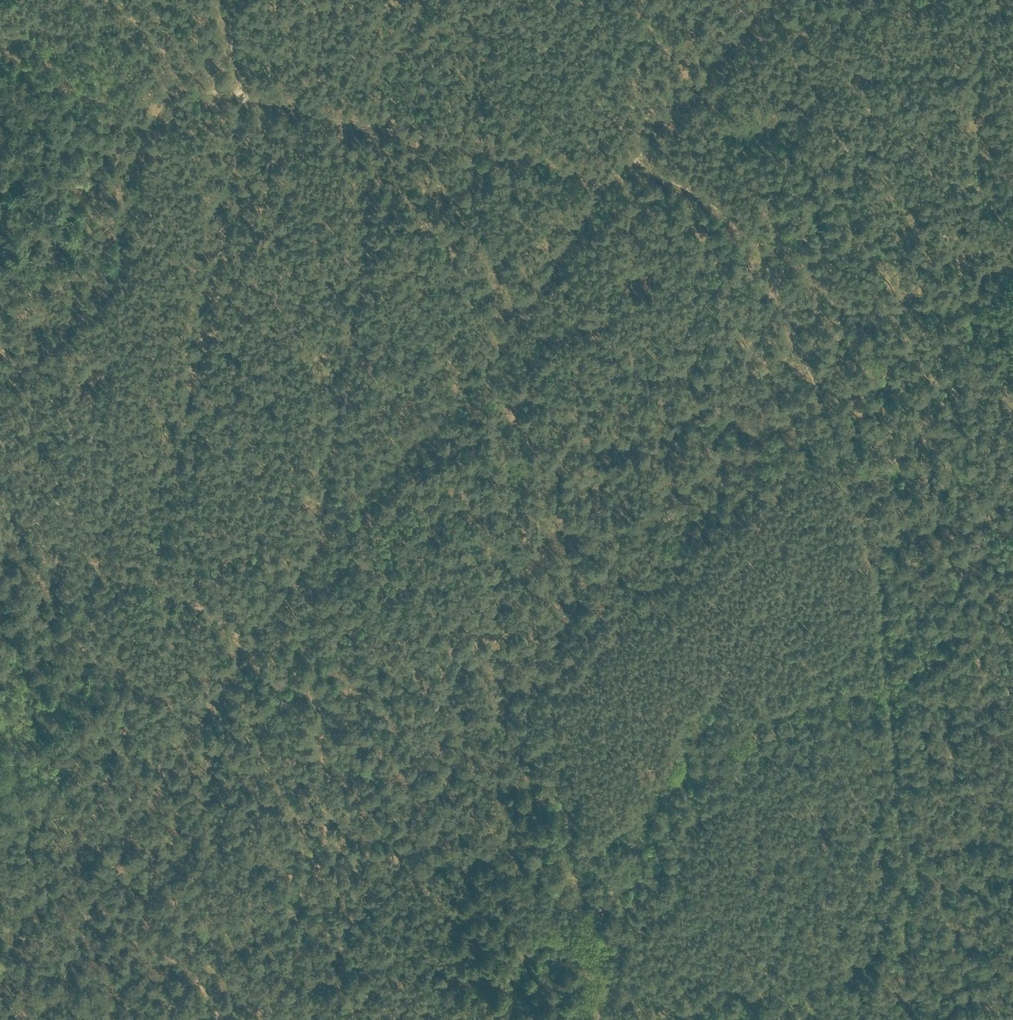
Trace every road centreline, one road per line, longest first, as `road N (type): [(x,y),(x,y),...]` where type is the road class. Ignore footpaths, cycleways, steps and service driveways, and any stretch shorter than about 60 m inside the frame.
road 1 (track): [(586,937),(661,803),(744,728),(808,702),(1012,698)]

